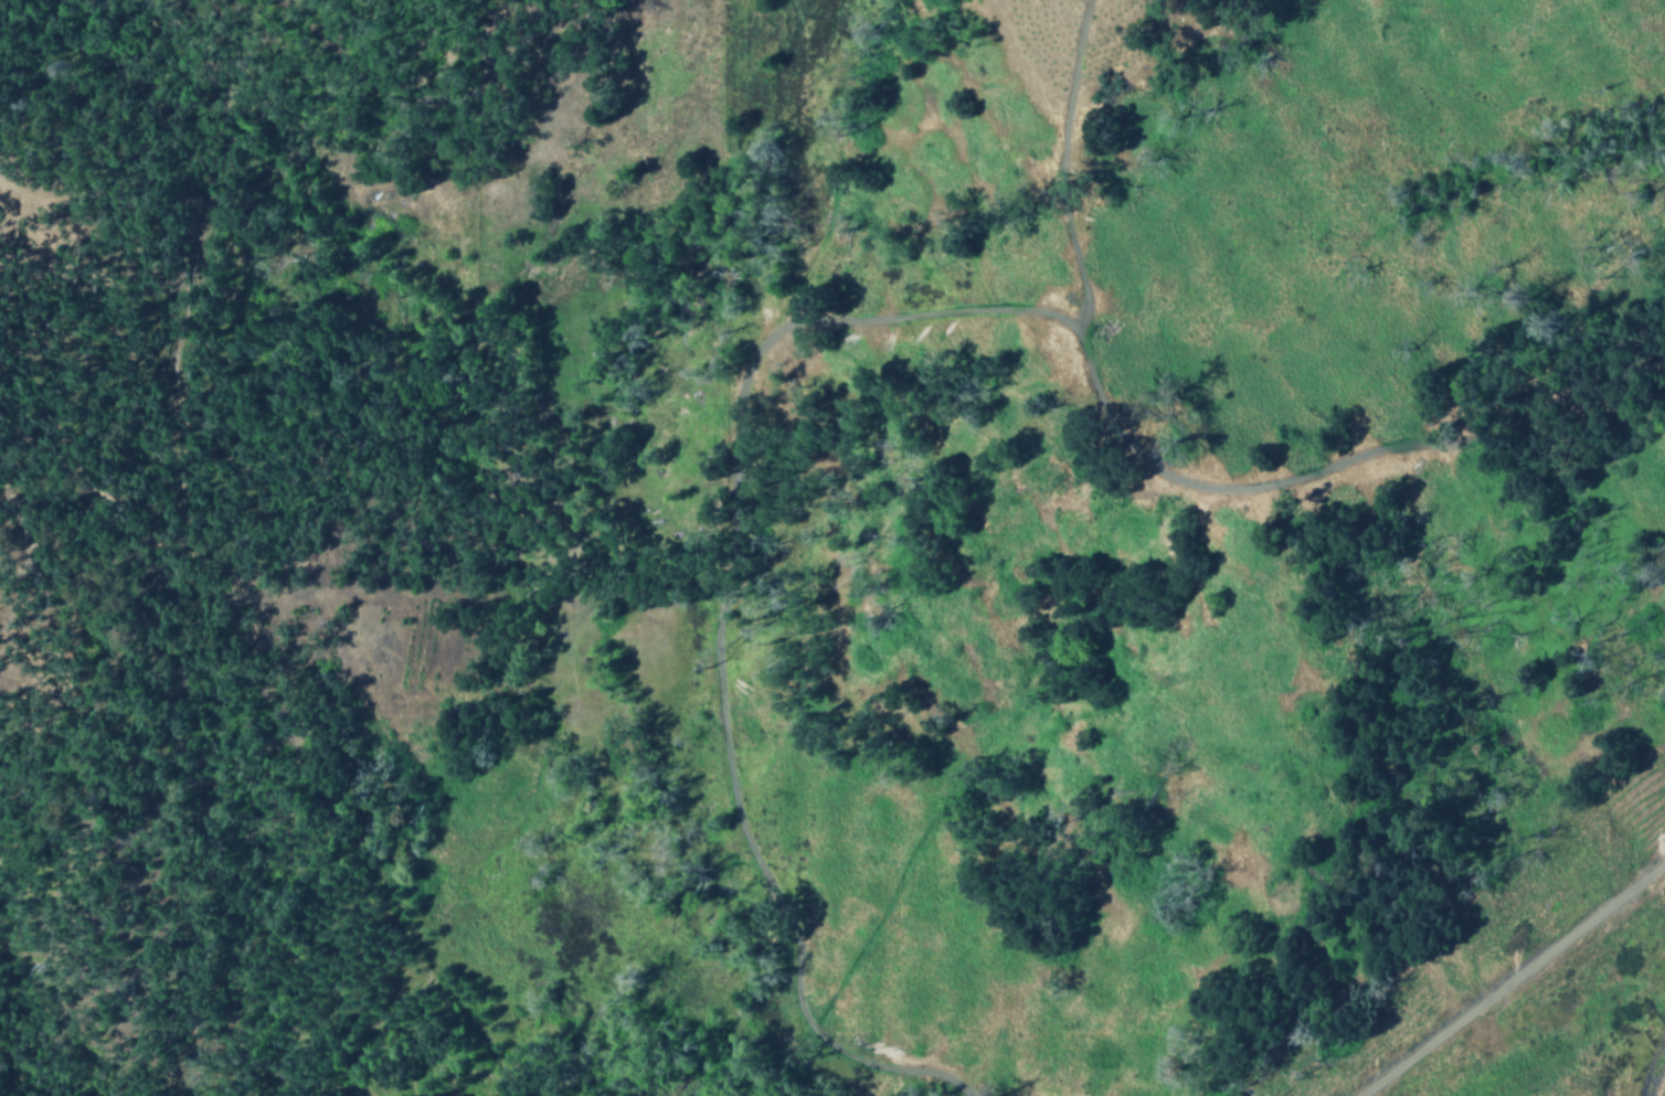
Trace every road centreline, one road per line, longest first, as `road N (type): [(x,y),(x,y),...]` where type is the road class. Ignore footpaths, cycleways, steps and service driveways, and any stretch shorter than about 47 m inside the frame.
road 1 (residential): [(974,1095),(945,1079),(861,1062),(810,1025),(797,997),(793,949),(739,811),(730,758),(723,628),(736,440),(751,369),(794,328),(1039,311),(1086,344),(1086,294),(1062,177),(1093,0)]
road 2 (residential): [(1664,358),(1482,440),(1385,448),(1268,489),(1212,492),(1136,461),(1100,412),(1086,344)]
road 3 (track): [(870,0),(846,88),(829,228),(751,369)]
road 4 (residential): [(1664,865),(1359,1095)]

